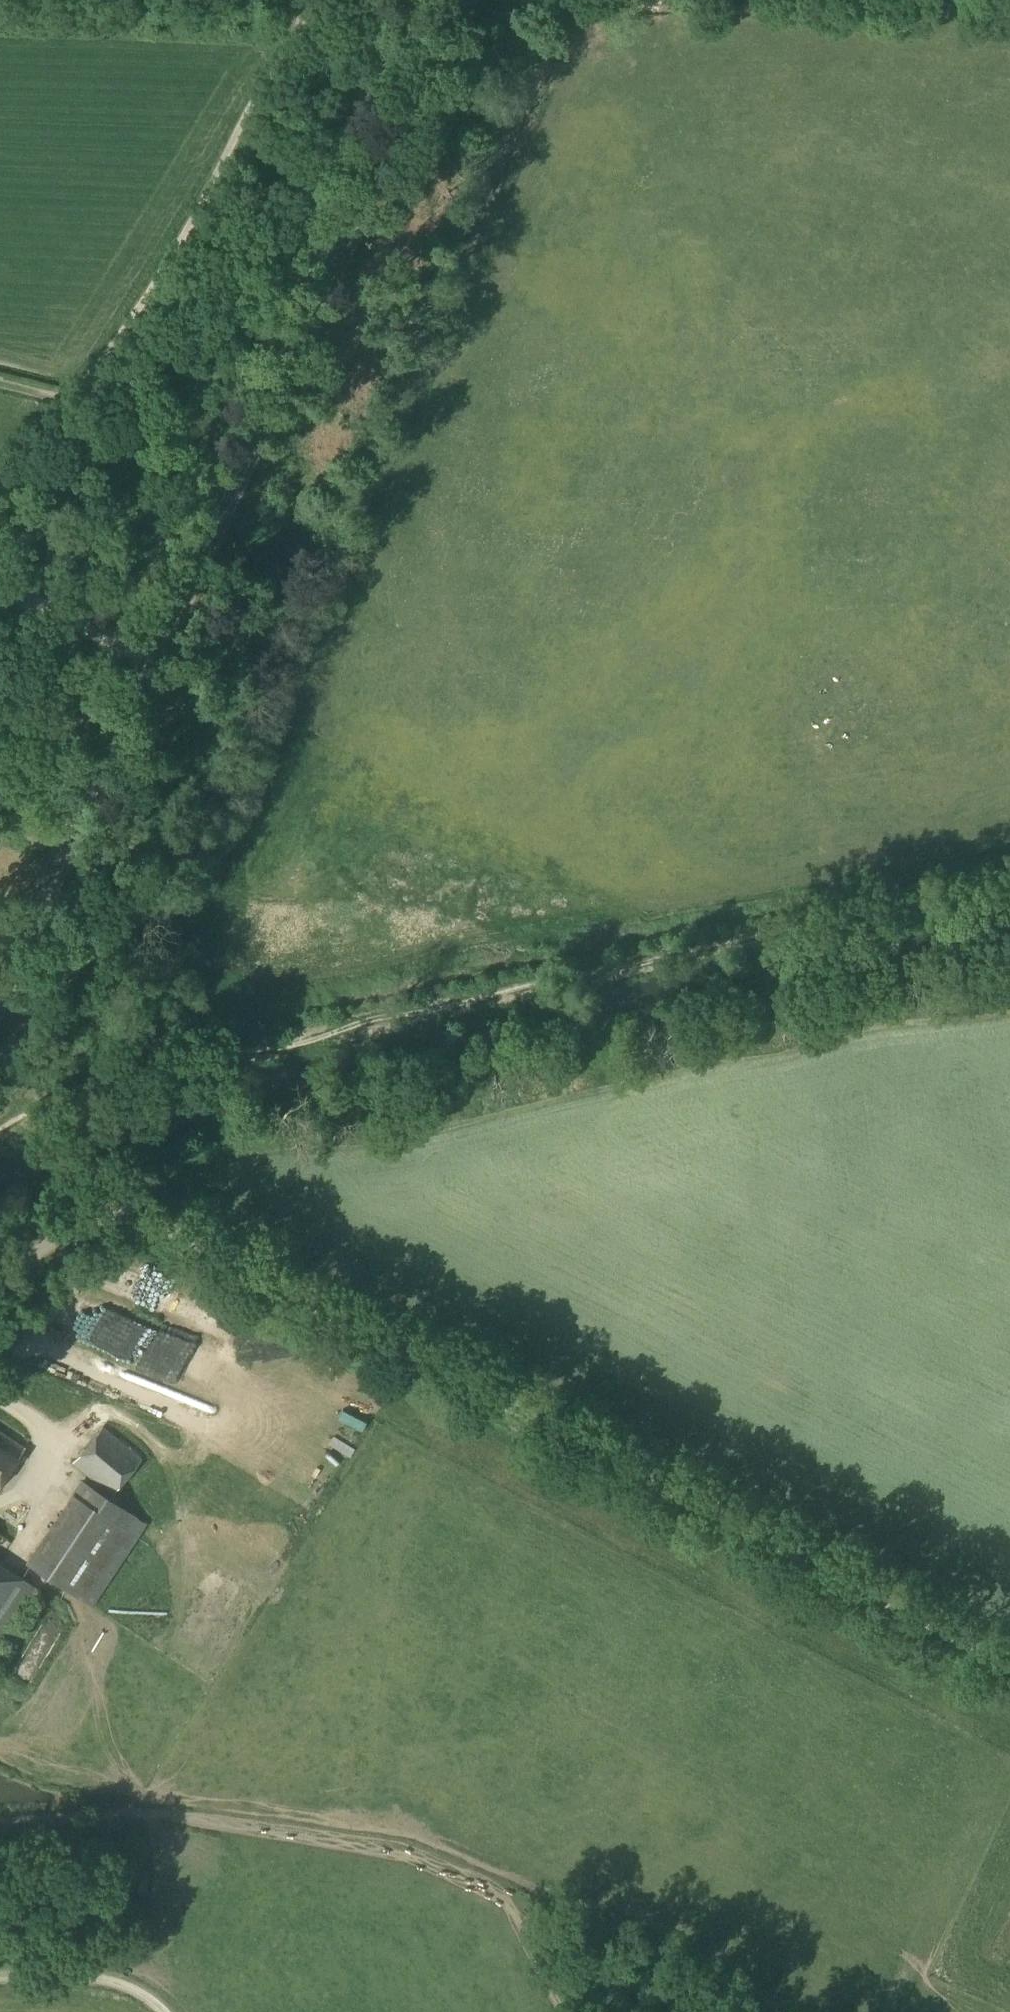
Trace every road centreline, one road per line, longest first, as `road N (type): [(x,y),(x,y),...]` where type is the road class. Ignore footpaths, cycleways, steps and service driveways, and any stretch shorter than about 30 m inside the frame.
road 1 (unclassified): [(1009,1674),(163,1229),(97,1219),(0,1278)]
road 2 (tertiary): [(0,995),(453,0)]

